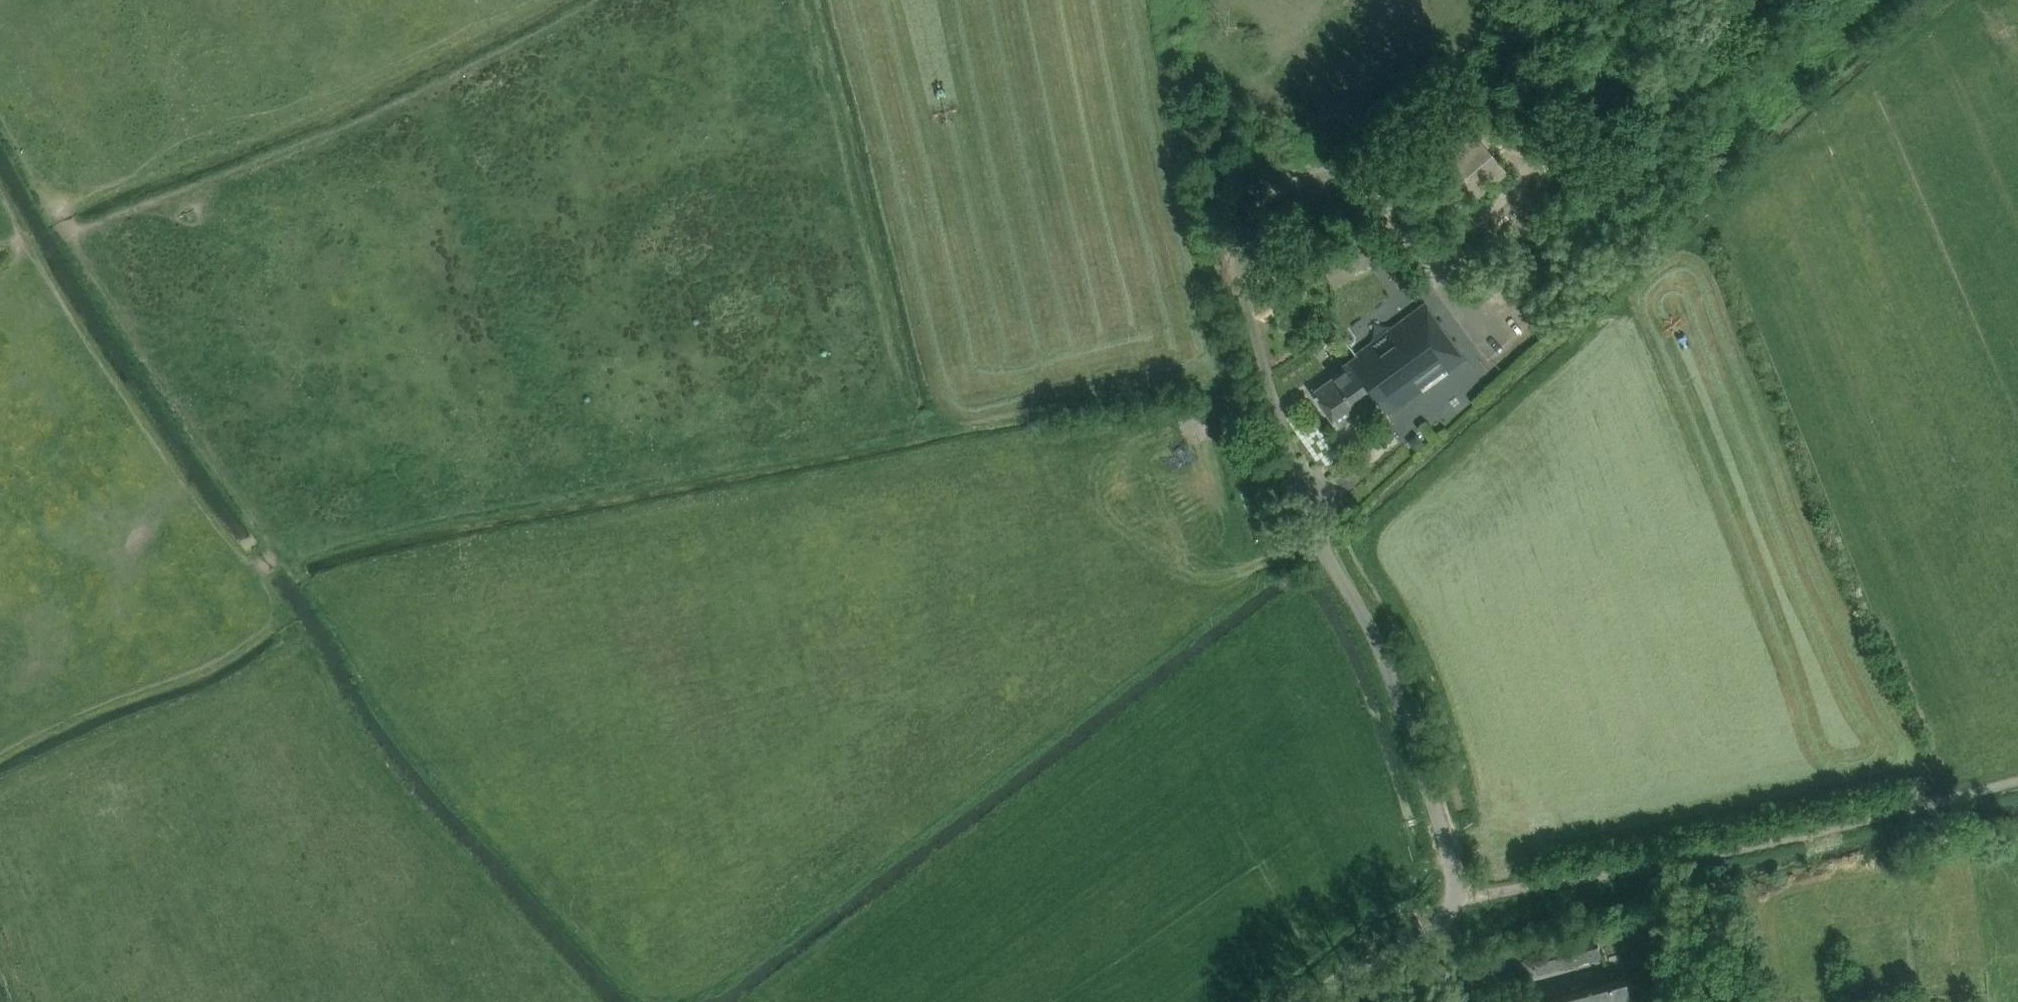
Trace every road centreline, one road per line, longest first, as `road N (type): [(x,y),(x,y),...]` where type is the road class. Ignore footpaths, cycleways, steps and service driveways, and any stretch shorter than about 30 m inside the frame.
road 1 (unclassified): [(1425,936),(1454,899),(1451,856),(1390,675),(1365,614),(1326,556)]
road 2 (unclassified): [(1311,1001),(1425,936)]

